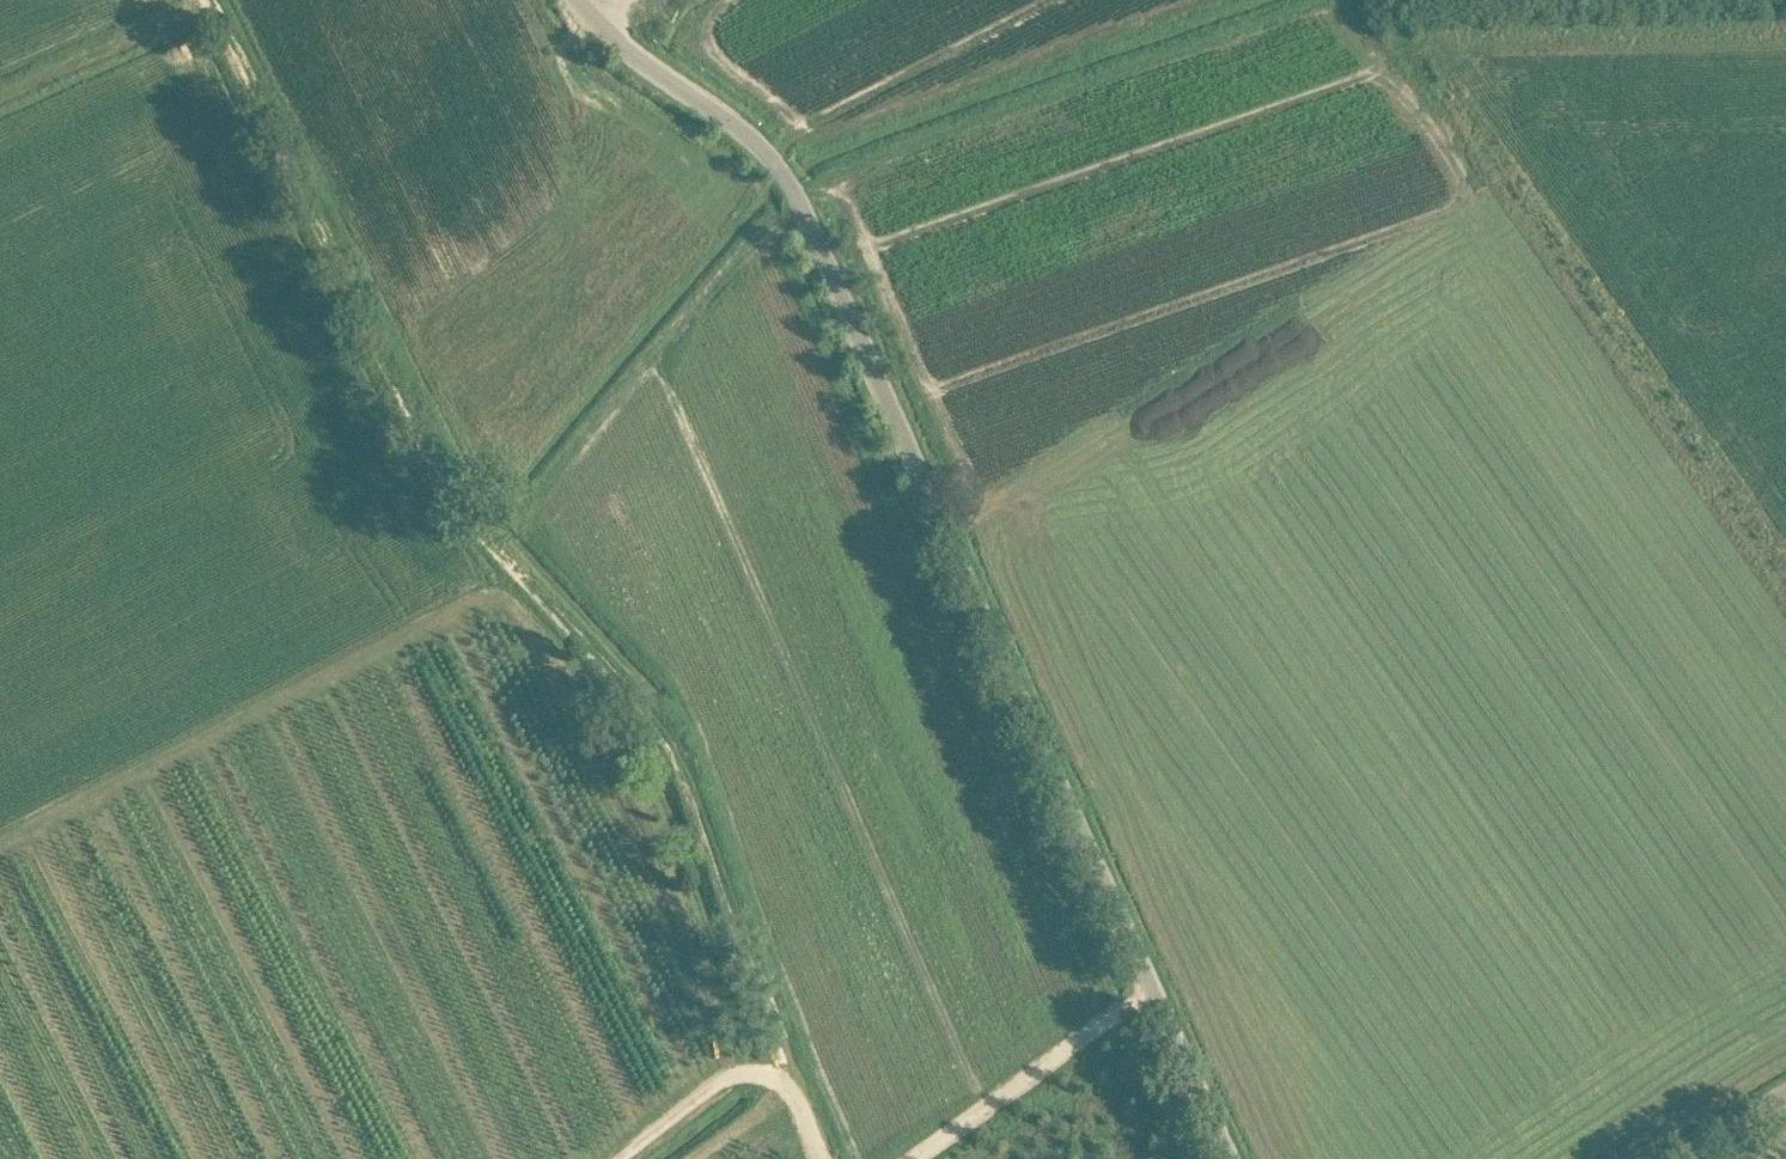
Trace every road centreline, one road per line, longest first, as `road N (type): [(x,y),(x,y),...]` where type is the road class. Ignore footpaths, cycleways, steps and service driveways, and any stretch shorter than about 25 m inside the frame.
road 1 (unclassified): [(1229,1158),(780,170),(743,133),(632,55),(576,0)]
road 2 (track): [(825,1158),(688,777),(625,687),(474,524),(219,15),(199,0)]
road 3 (track): [(1155,994),(914,1158)]
road 4 (track): [(0,96),(187,12),(197,0)]
road 5 (track): [(792,1080),(731,1074),(618,1158)]

